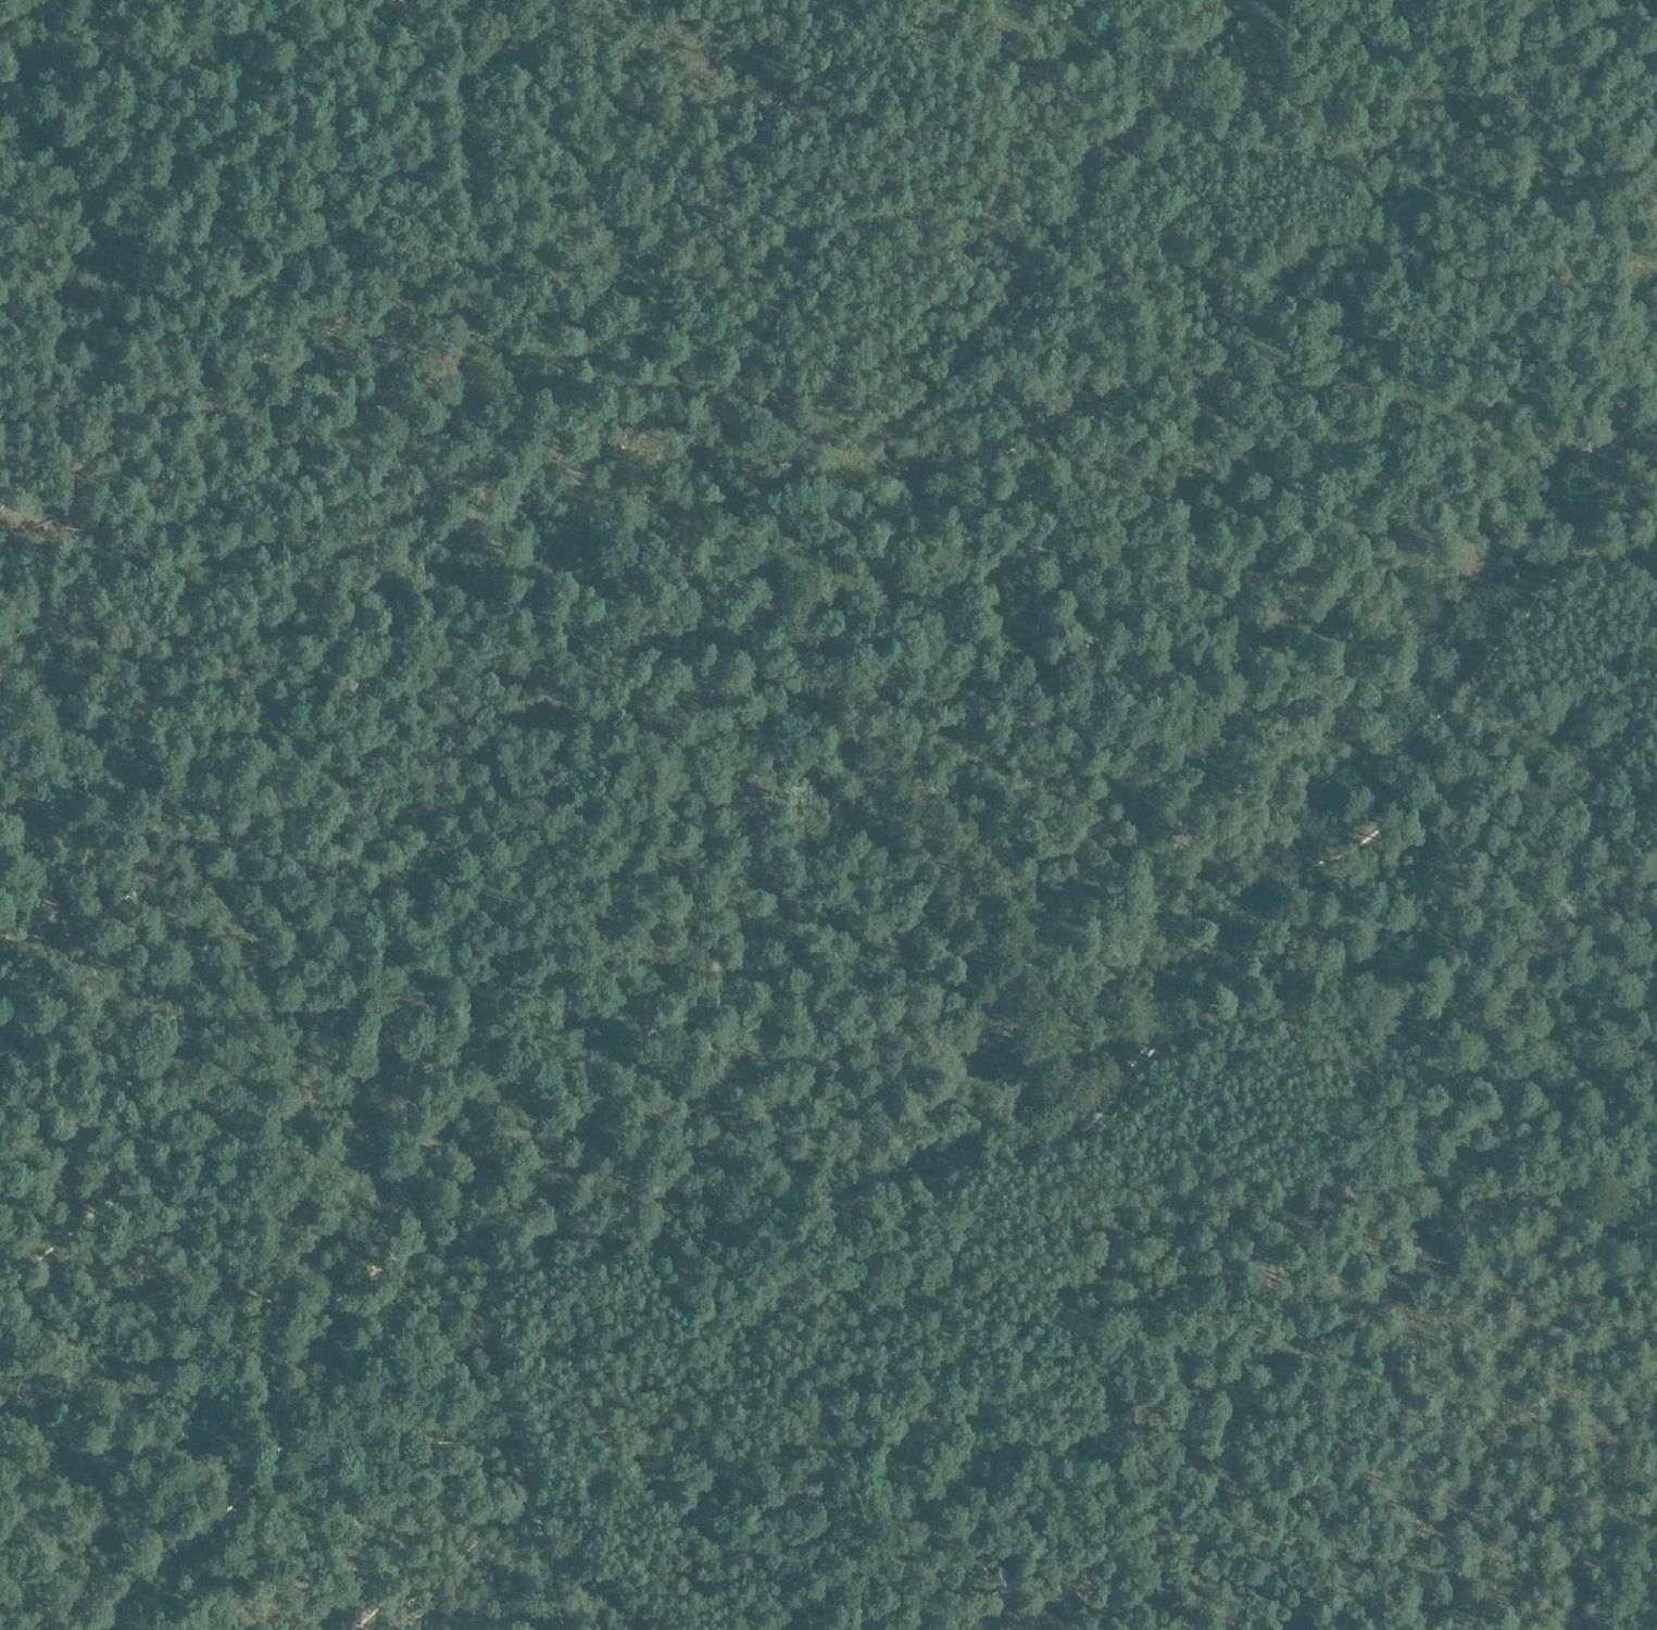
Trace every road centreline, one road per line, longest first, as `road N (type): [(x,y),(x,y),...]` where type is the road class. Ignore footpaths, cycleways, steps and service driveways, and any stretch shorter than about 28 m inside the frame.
road 1 (track): [(1144,1039),(1321,798),(1656,369)]
road 2 (track): [(432,1244),(404,1195),(296,1067),(219,897),(104,751),(31,683),(0,669)]
road 3 (track): [(483,1300),(503,1284),(1027,1158),(1081,1133)]
road 4 (track): [(0,746),(78,943),(117,1182),(133,1216)]
road 5 (track): [(526,1496),(483,1356),(483,1300)]
road 6 (track): [(566,1629),(526,1496)]

